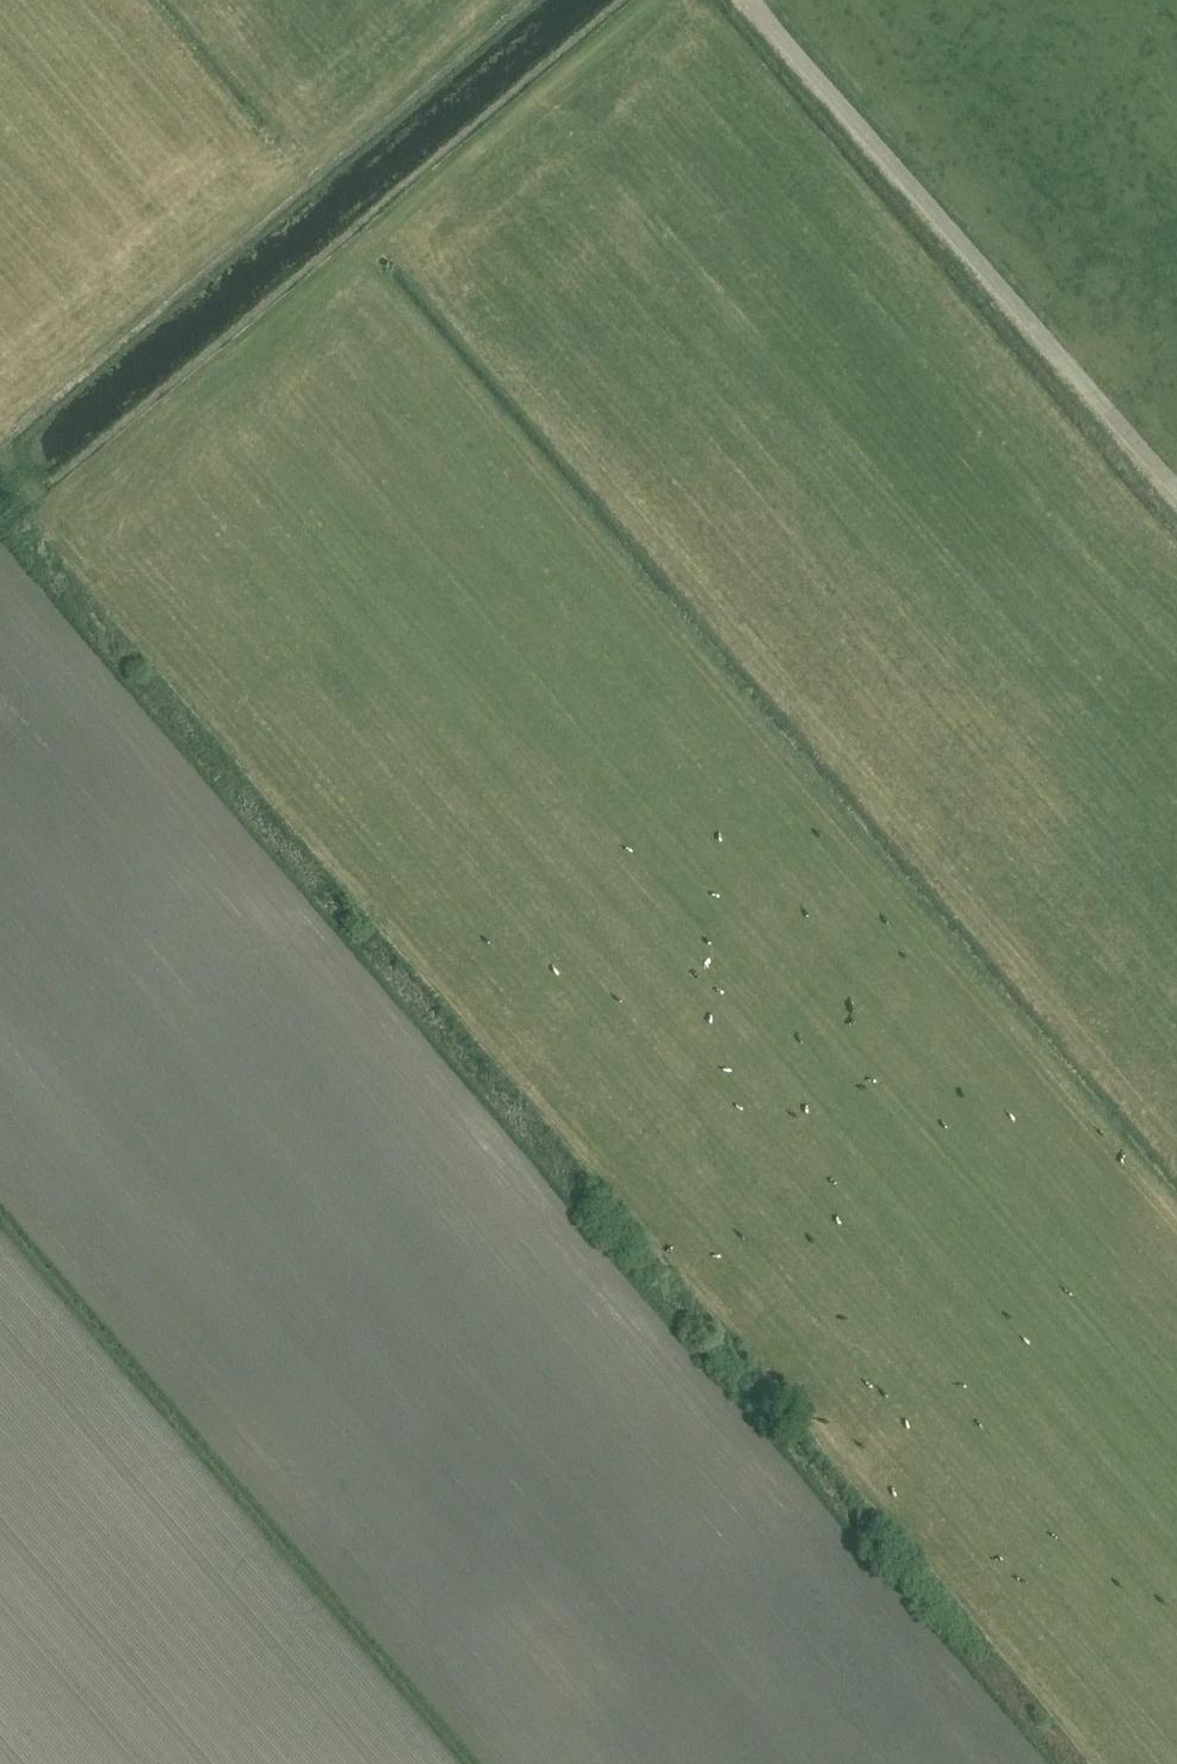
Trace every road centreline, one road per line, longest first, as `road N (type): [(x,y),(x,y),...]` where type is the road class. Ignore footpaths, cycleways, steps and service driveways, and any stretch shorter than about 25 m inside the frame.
road 1 (track): [(750,0),(1176,498)]

